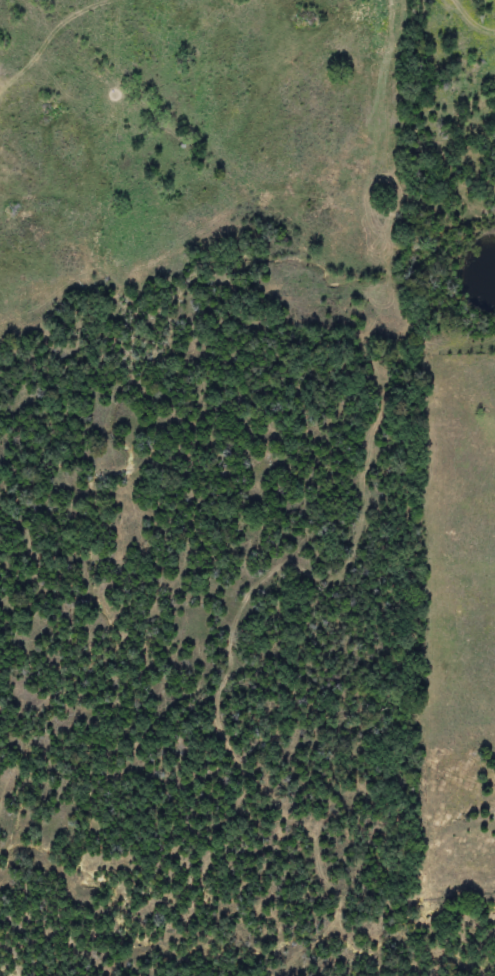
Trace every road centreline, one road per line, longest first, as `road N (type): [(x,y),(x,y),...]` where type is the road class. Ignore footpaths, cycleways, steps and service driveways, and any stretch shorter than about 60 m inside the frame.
road 1 (track): [(88,0),(53,26),(0,92)]

